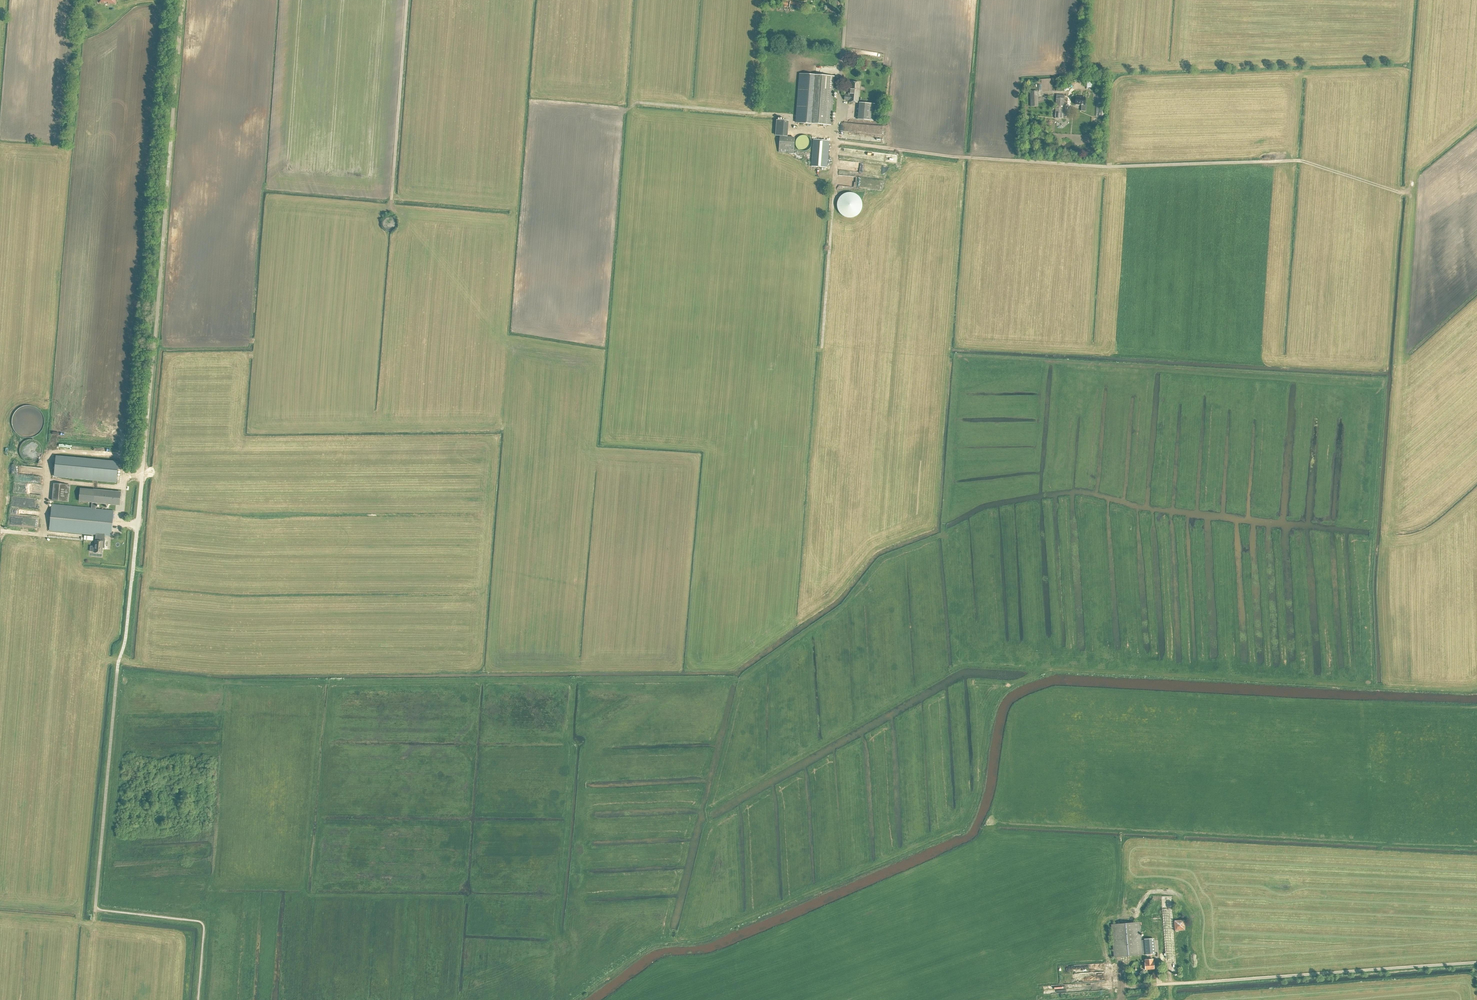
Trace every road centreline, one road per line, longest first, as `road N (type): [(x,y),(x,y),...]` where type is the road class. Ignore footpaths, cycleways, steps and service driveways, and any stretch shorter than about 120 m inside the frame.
road 1 (unclassified): [(133,569),(181,0)]
road 2 (unclassified): [(1188,987),(1476,965)]

